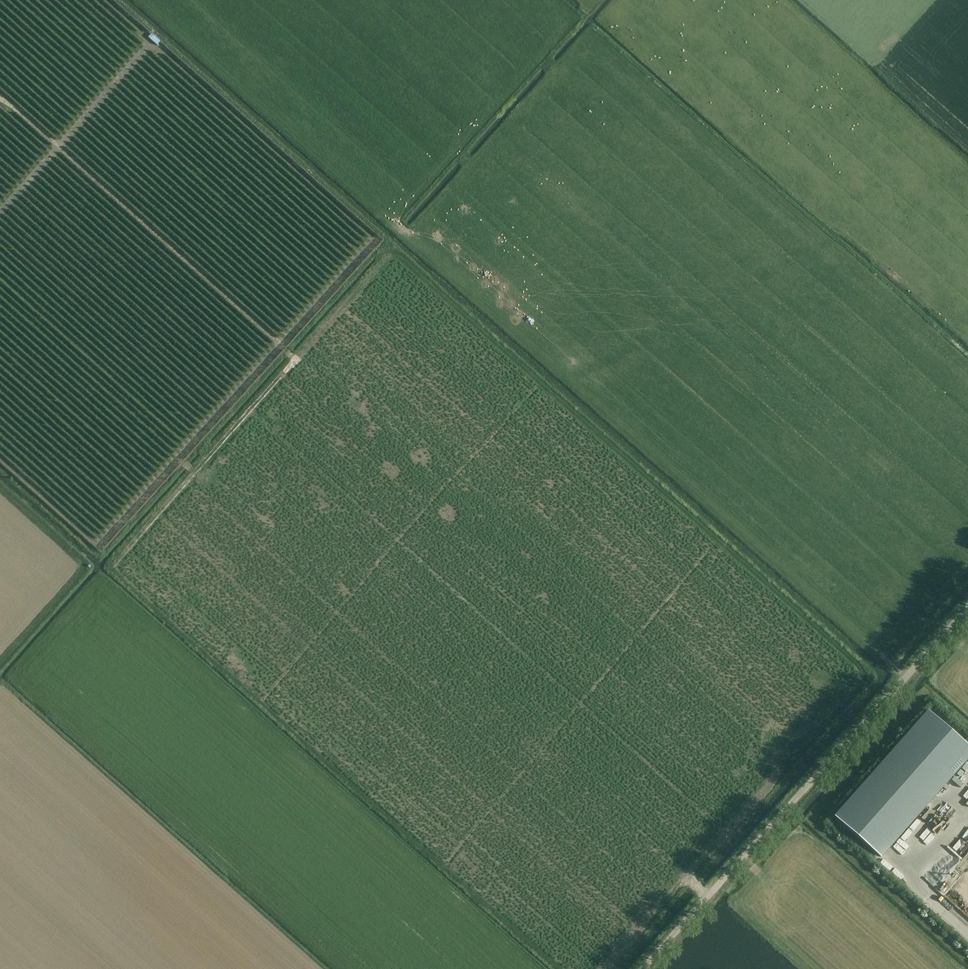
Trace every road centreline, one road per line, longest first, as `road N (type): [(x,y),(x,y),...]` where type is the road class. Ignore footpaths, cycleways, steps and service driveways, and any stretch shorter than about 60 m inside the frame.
road 1 (unclassified): [(644,968),(967,606)]

